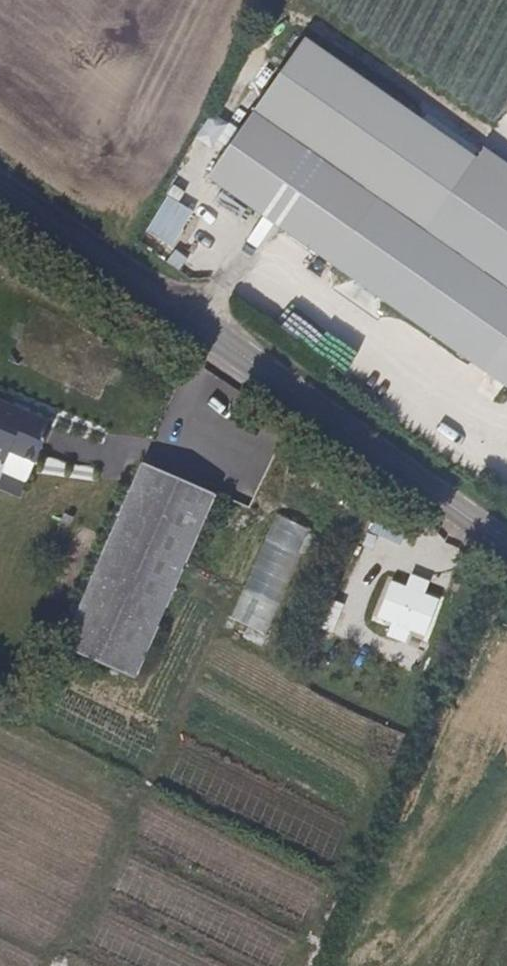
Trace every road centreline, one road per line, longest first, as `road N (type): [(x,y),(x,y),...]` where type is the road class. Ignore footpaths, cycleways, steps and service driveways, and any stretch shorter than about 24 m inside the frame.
road 1 (tertiary): [(0,188),(506,544)]

